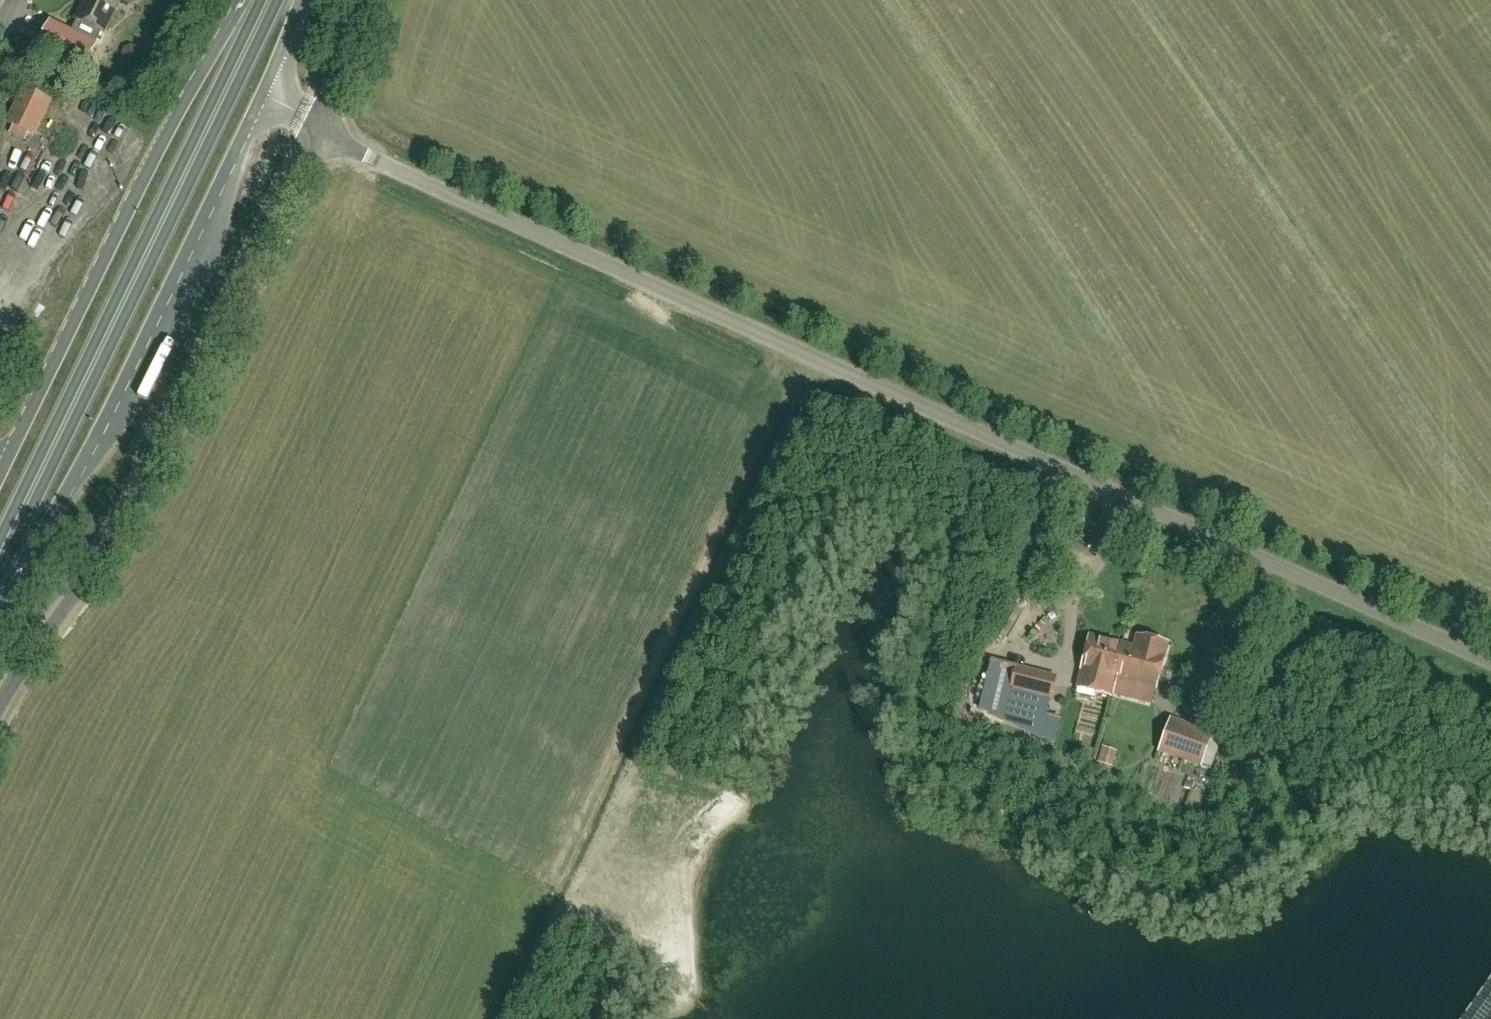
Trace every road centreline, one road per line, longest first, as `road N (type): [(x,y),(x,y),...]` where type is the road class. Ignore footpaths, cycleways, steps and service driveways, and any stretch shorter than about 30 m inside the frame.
road 1 (unclassified): [(1490,666),(320,130)]
road 2 (unclassified): [(0,716),(136,510),(320,130)]
road 3 (primary): [(0,560),(270,0)]
road 4 (primary): [(0,571),(102,431),(263,103)]
road 5 (primary): [(269,0),(177,137),(105,285),(68,330),(0,459)]
road 6 (unclassified): [(320,130),(363,0)]

